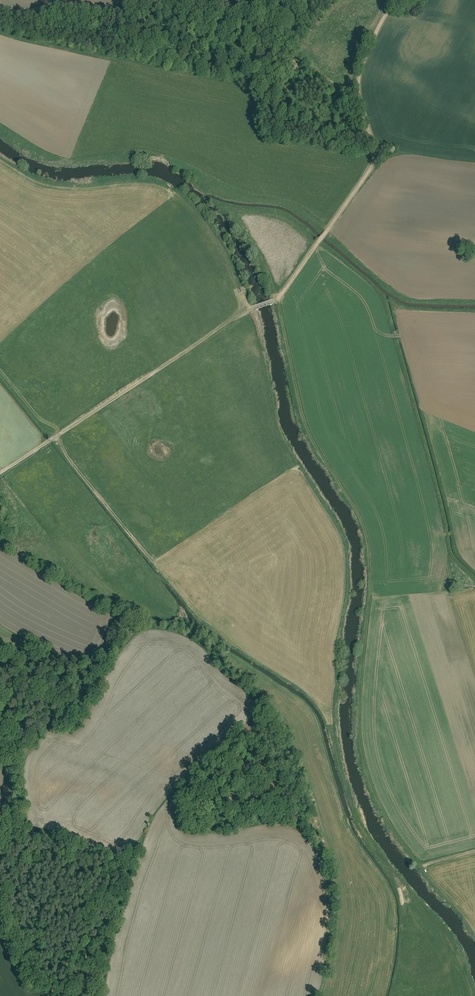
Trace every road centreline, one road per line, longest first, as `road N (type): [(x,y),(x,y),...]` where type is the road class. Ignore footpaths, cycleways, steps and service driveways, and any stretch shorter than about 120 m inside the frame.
road 1 (track): [(397,0),(359,73),(371,165),(277,298)]
road 2 (track): [(0,471),(277,298)]

